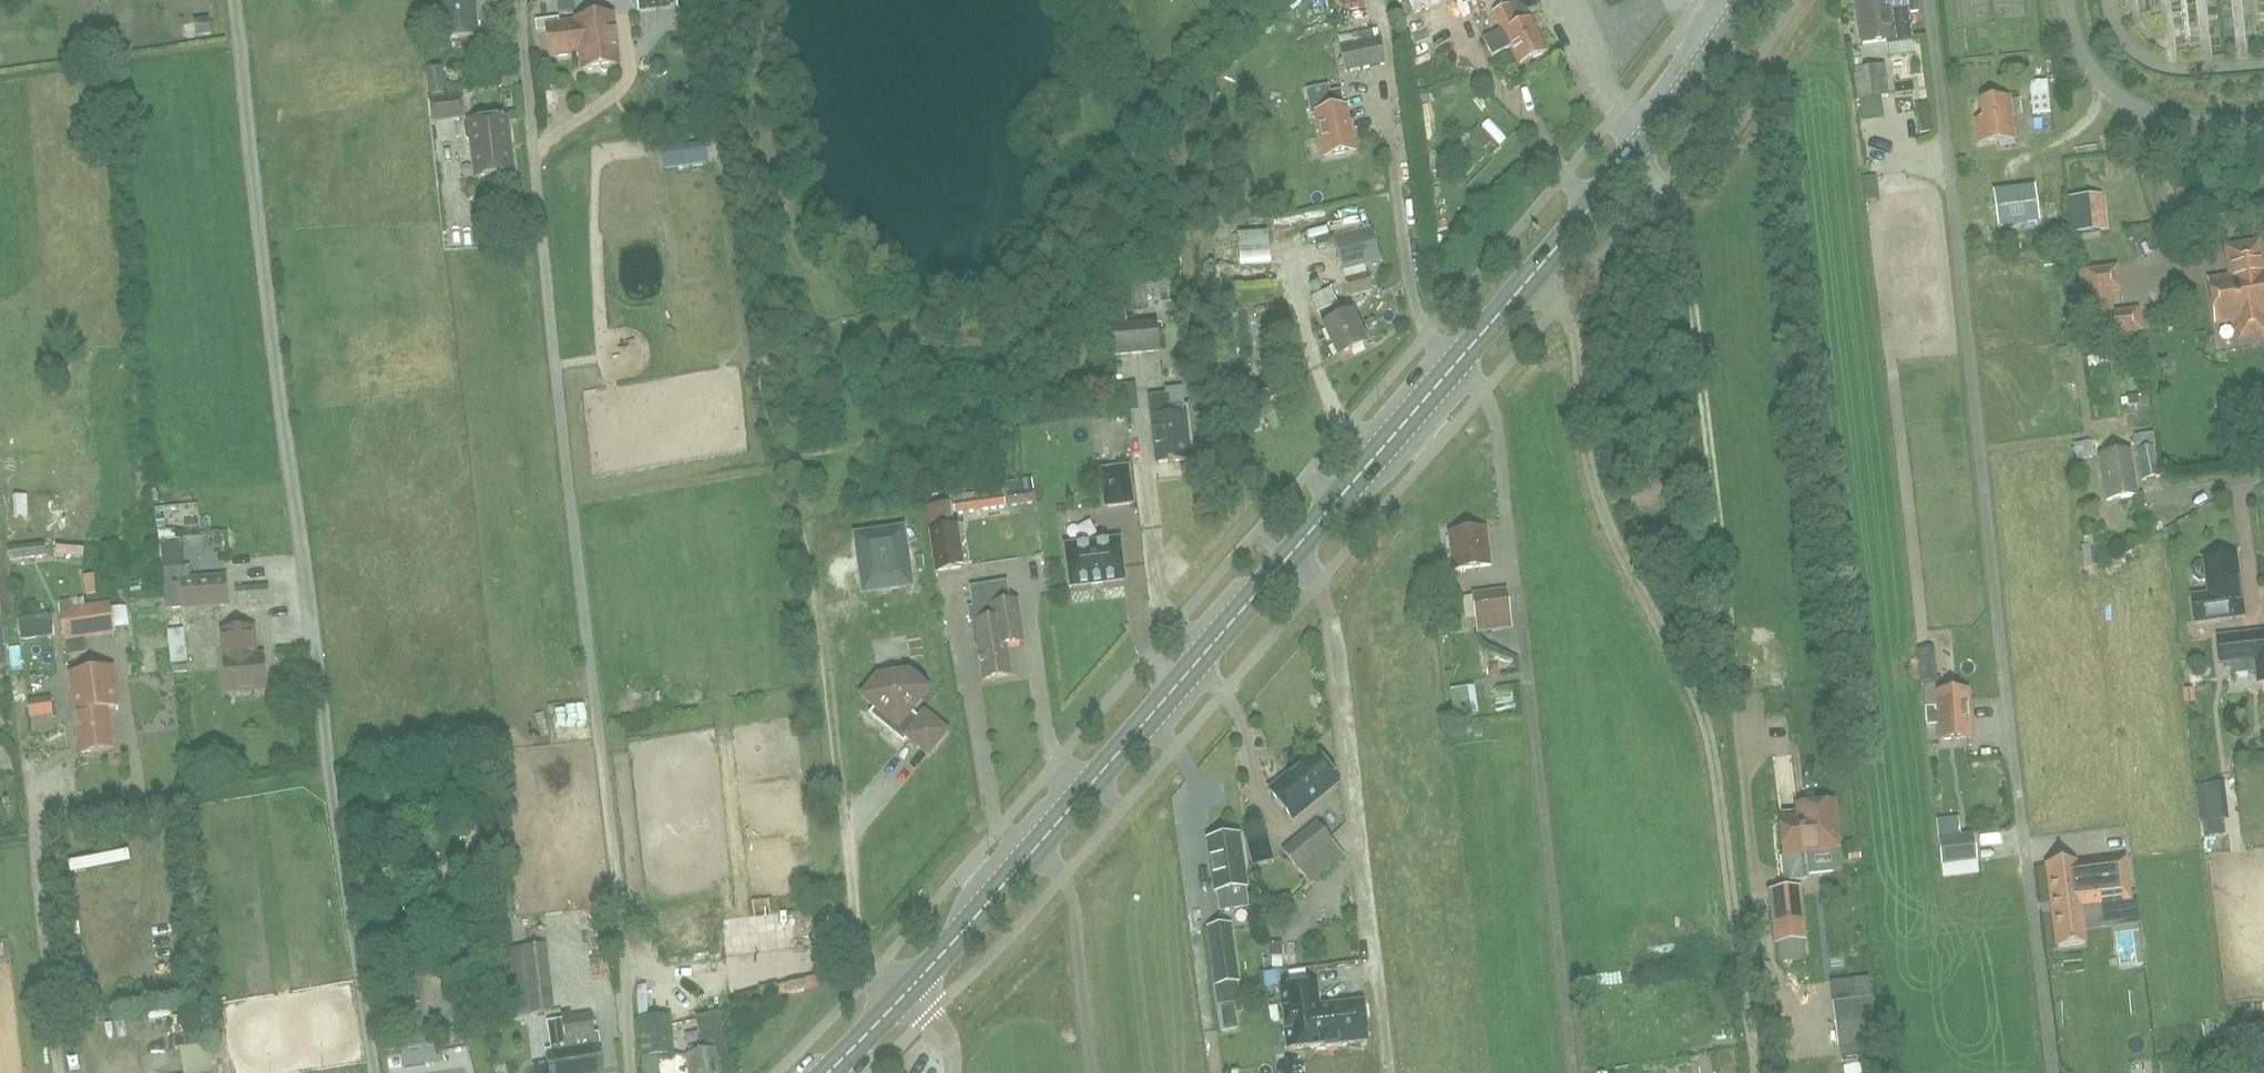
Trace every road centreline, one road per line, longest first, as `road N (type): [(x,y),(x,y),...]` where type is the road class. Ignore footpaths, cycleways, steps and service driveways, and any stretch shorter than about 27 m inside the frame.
road 1 (primary): [(909,991),(1530,276),(1690,83),(1745,0)]
road 2 (residential): [(376,1072),(275,382),(234,0)]
road 3 (track): [(841,794),(802,521),(833,482),(849,446)]
road 4 (residential): [(2263,119),(2193,121),(2115,93),(2087,58),(2068,0)]
road 5 (residential): [(2146,501),(2263,474)]

